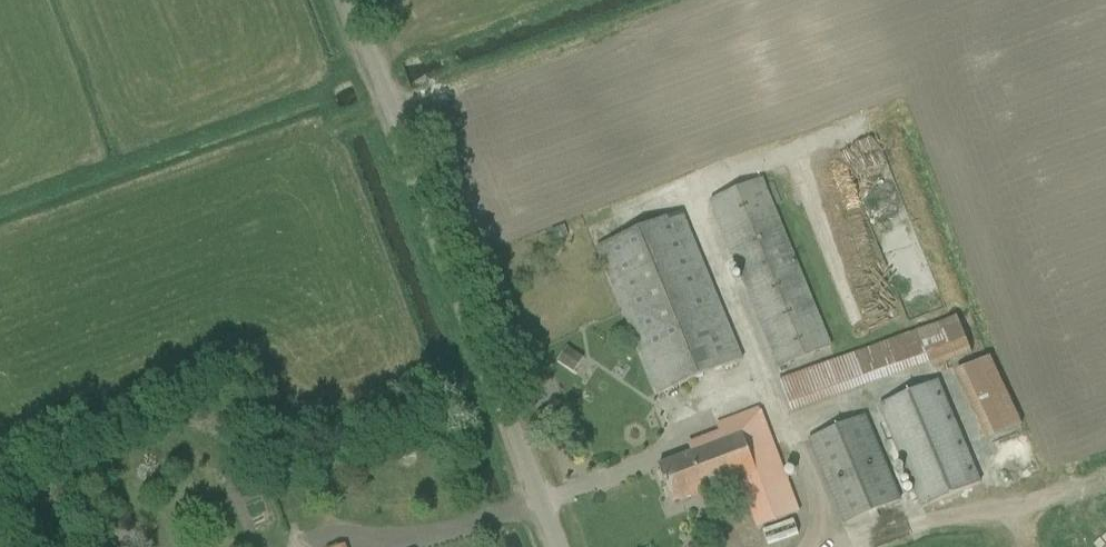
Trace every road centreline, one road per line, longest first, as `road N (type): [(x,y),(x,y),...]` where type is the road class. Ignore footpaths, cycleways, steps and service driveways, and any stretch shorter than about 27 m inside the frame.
road 1 (unclassified): [(558,546),(348,0)]
road 2 (track): [(711,0),(392,118)]

